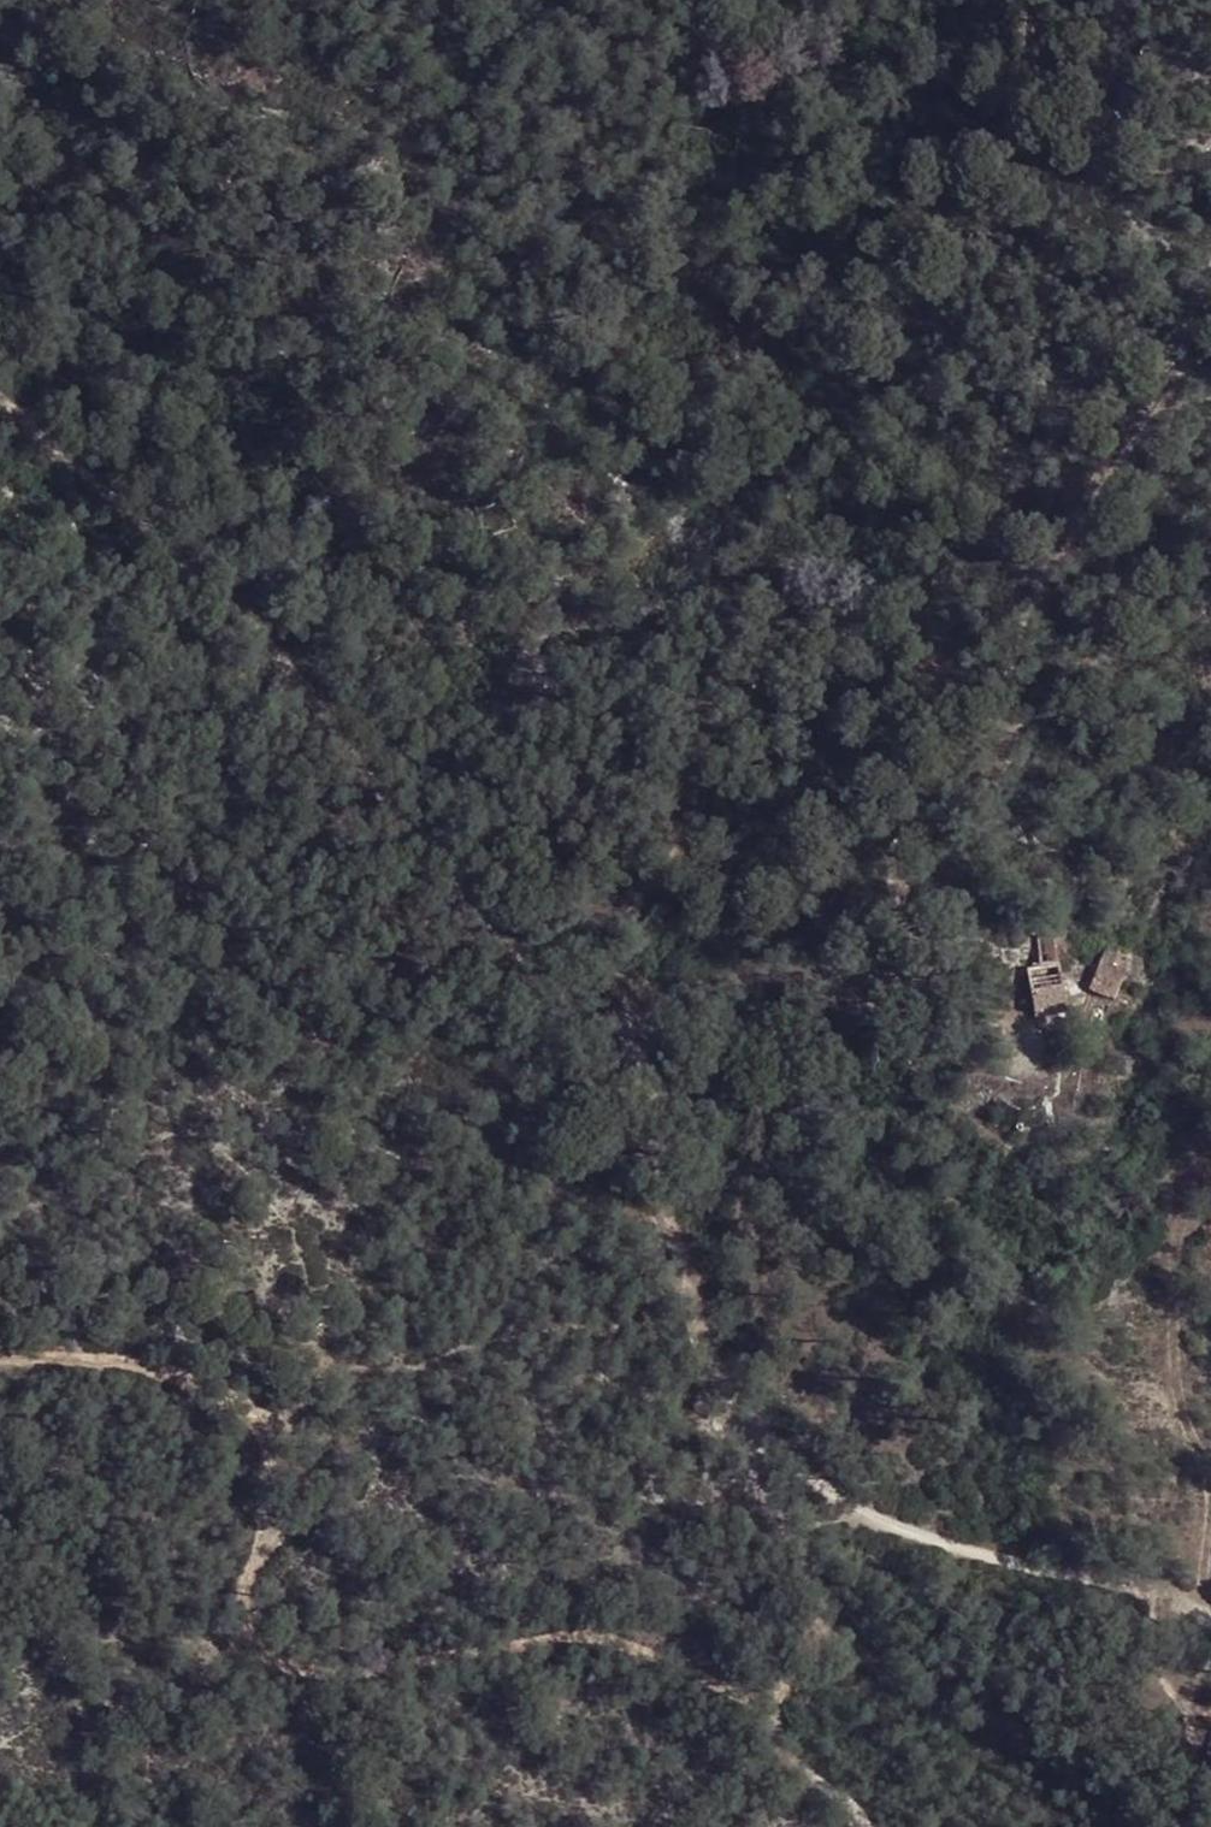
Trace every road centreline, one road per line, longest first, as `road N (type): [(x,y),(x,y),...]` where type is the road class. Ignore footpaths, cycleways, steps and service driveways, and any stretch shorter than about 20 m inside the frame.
road 1 (track): [(604,1020),(654,1200),(716,1362),(813,1482),(962,1553),(1154,1596),(1210,1630)]
road 2 (track): [(604,1020),(408,835),(180,548),(0,380)]

